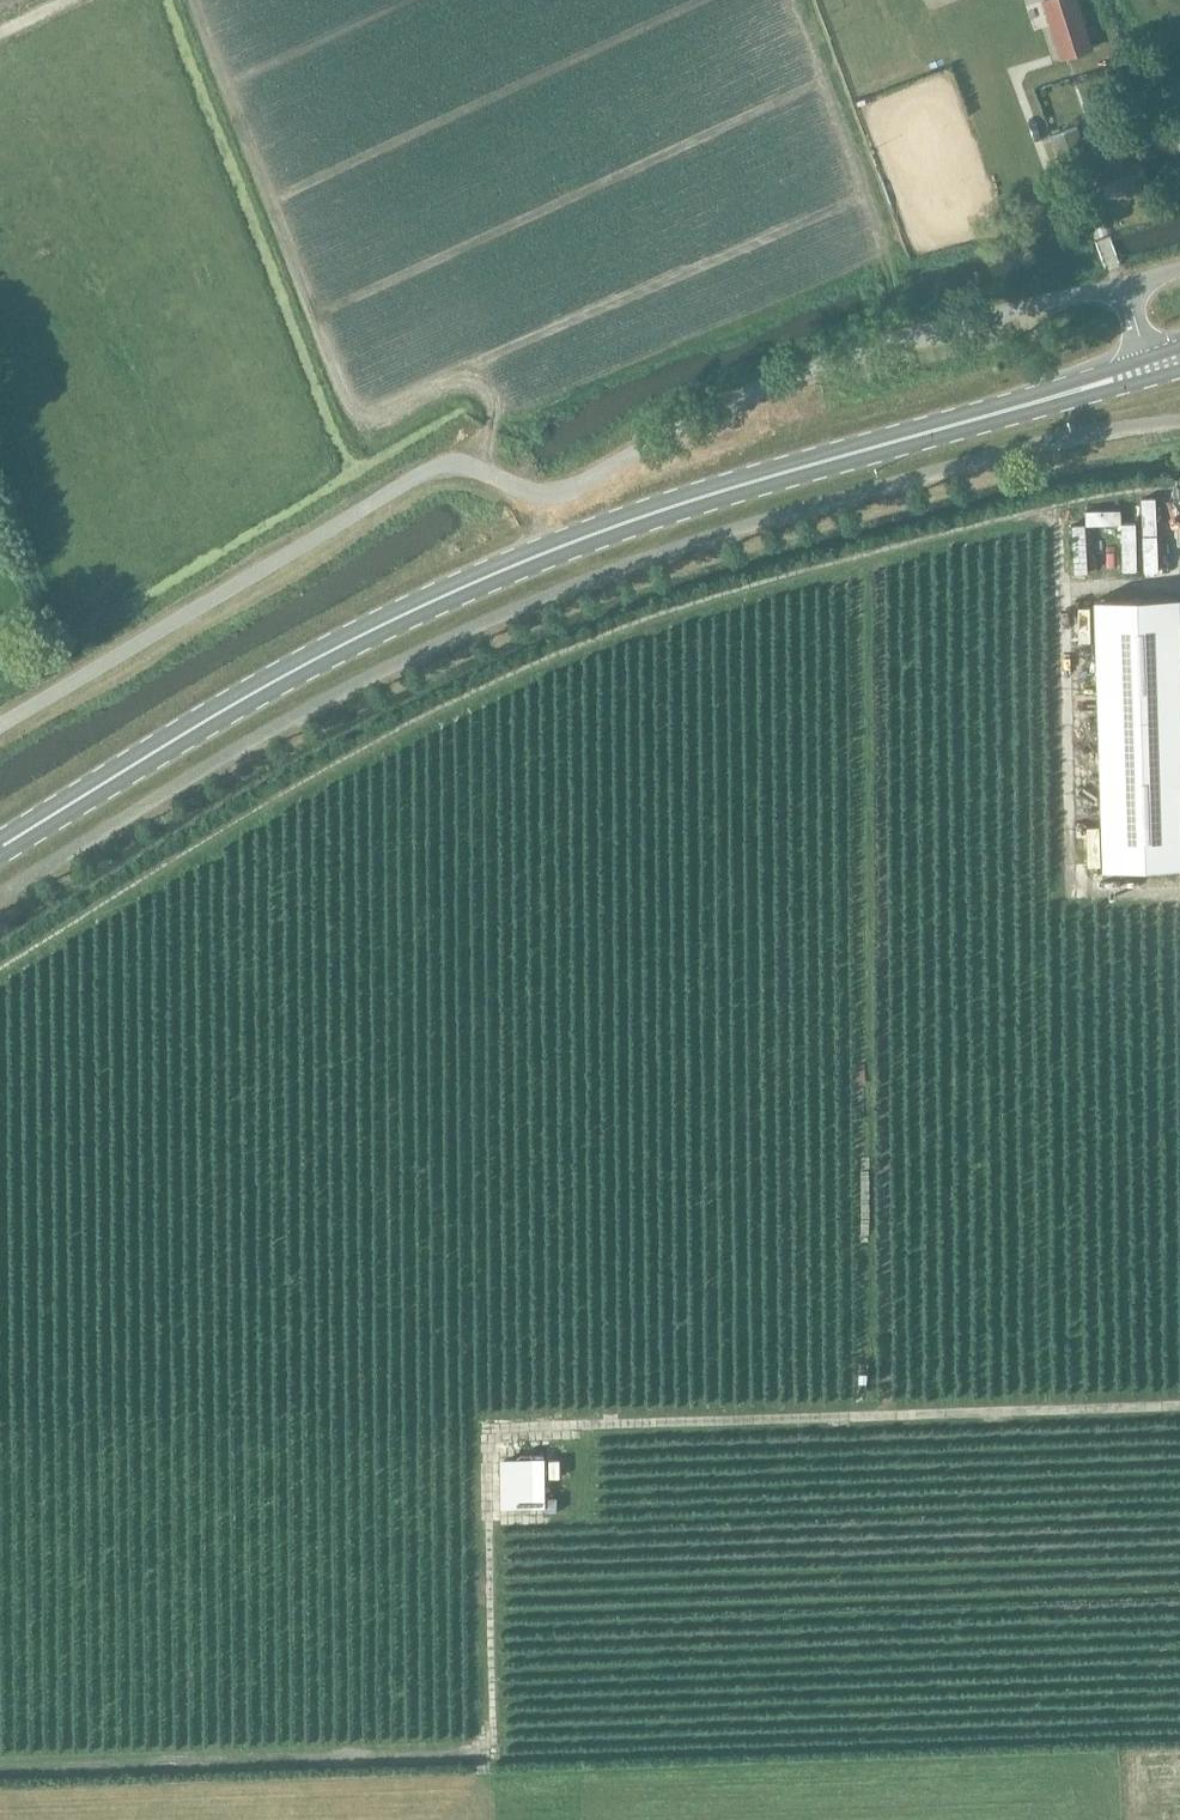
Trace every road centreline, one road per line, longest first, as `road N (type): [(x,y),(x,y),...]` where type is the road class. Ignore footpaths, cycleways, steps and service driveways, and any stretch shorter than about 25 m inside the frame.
road 1 (secondary): [(0,847),(369,631),(566,545),(685,503),(1150,369)]
road 2 (unclassified): [(0,724),(430,470),(466,465),(542,494),(574,491),(701,415),(818,368),(931,328),(1123,287)]

